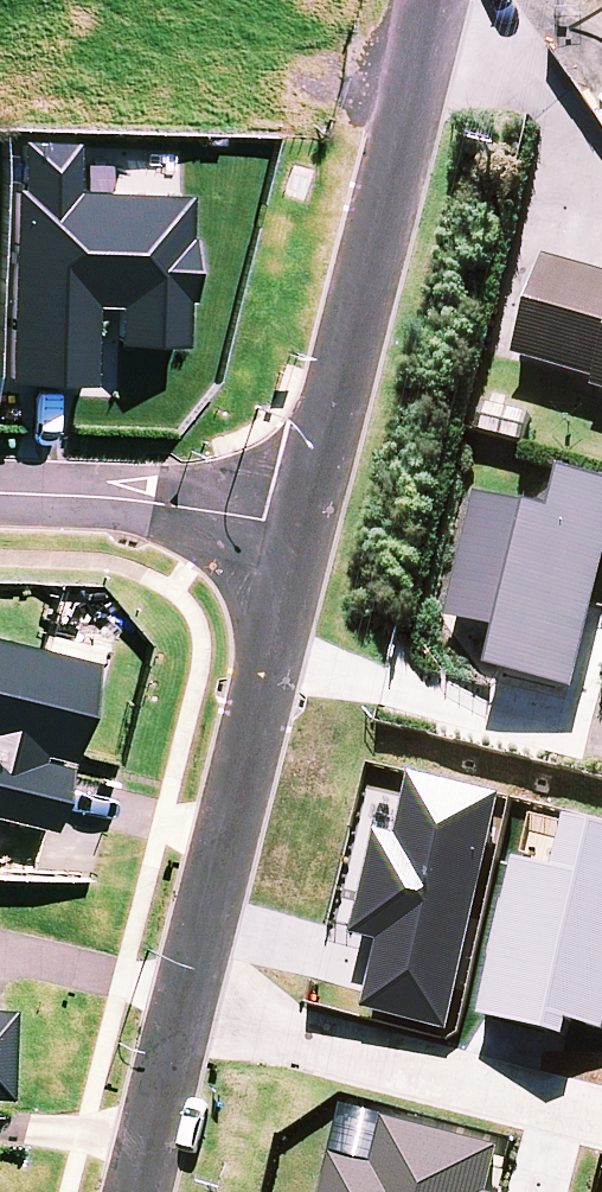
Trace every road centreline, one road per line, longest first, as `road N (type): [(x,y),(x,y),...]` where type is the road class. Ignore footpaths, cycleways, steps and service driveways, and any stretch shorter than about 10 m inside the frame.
road 1 (residential): [(437,0),(304,529)]
road 2 (residential): [(304,529),(176,1001)]
road 3 (residential): [(176,1001),(601,1107)]
road 4 (residential): [(0,496),(117,500),(304,529)]
road 5 (residential): [(176,1001),(127,1191)]

